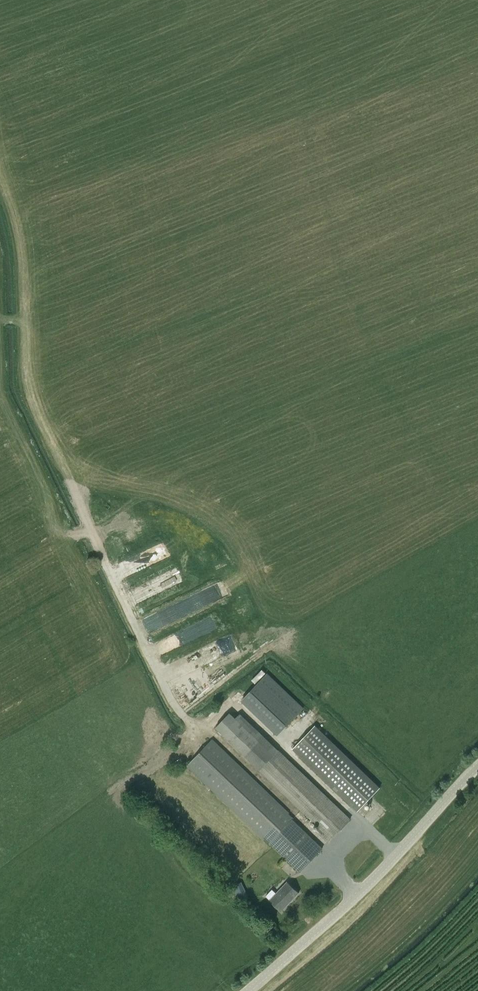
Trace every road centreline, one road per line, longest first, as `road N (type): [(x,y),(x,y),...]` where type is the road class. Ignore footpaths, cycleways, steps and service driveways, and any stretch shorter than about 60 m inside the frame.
road 1 (unclassified): [(232,990),(378,866),(477,758)]

